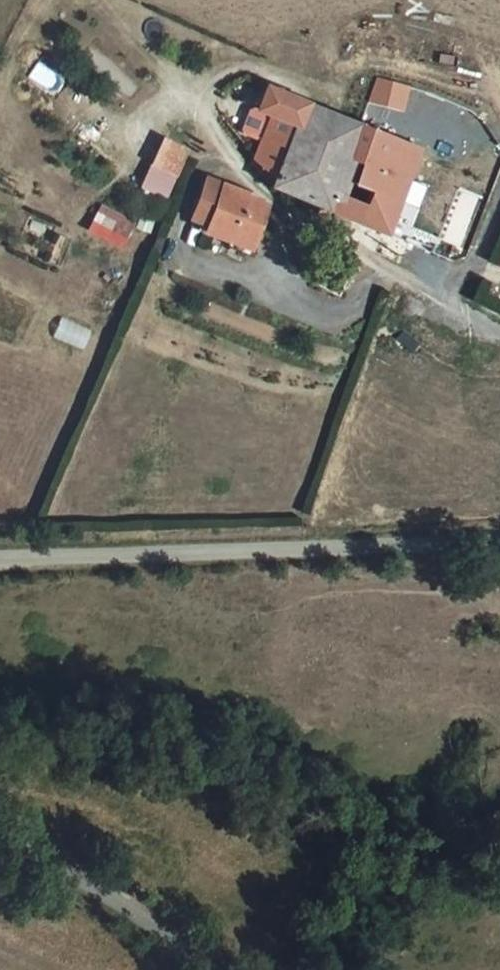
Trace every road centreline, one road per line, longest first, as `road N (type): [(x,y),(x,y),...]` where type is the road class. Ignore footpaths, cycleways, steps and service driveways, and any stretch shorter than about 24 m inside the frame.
road 1 (unclassified): [(0,558),(499,541)]
road 2 (residential): [(175,91),(232,167),(295,220),(499,331)]
road 3 (unclassified): [(195,969),(83,885),(0,845)]

